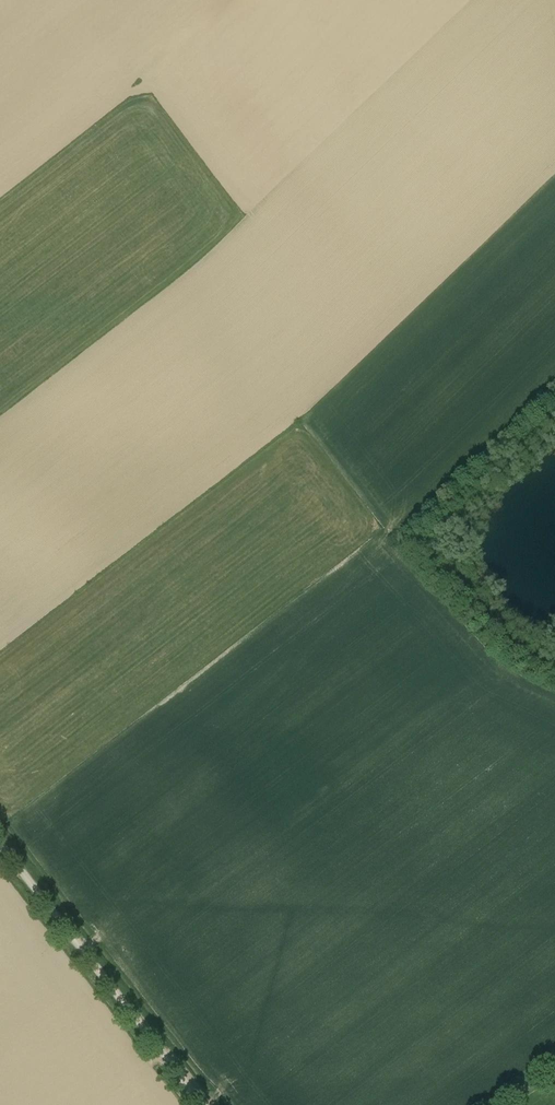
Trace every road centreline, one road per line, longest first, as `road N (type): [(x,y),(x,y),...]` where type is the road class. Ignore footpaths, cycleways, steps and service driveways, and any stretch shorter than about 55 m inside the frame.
road 1 (unclassified): [(201,1104),(0,845)]

